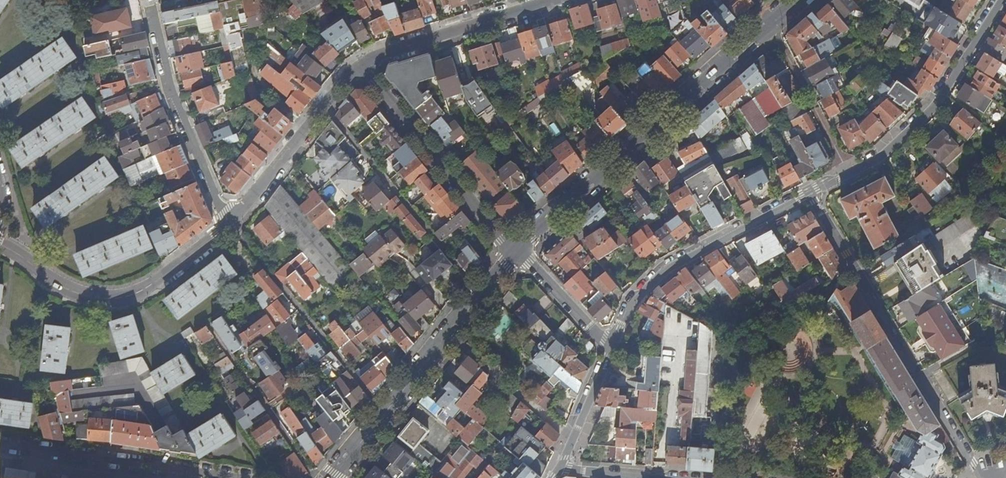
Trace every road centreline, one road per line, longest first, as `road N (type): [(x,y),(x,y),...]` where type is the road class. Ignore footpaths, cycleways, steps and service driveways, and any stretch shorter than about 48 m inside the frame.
road 1 (tertiary): [(795,0),(517,252)]
road 2 (tertiary): [(517,252),(332,477)]
road 3 (residential): [(811,191),(919,127),(950,91),(1002,0)]
road 4 (residential): [(0,245),(66,289),(120,298),(150,286),(233,220)]
road 5 (residential): [(611,352),(630,301),(671,264),(811,191)]
road 6 (residential): [(517,252),(364,65)]
road 7 (unclassified): [(233,220),(169,85),(150,7)]
road 8 (residential): [(0,447),(225,477)]
road 9 (residential): [(364,65),(559,0)]
road 10 (residential): [(233,220),(364,65)]
road 11 (residential): [(888,324),(984,477)]
road 12 (residential): [(611,352),(517,252)]
road 13 (residential): [(811,191),(874,301)]
road 14 (residential): [(562,467),(611,352)]

